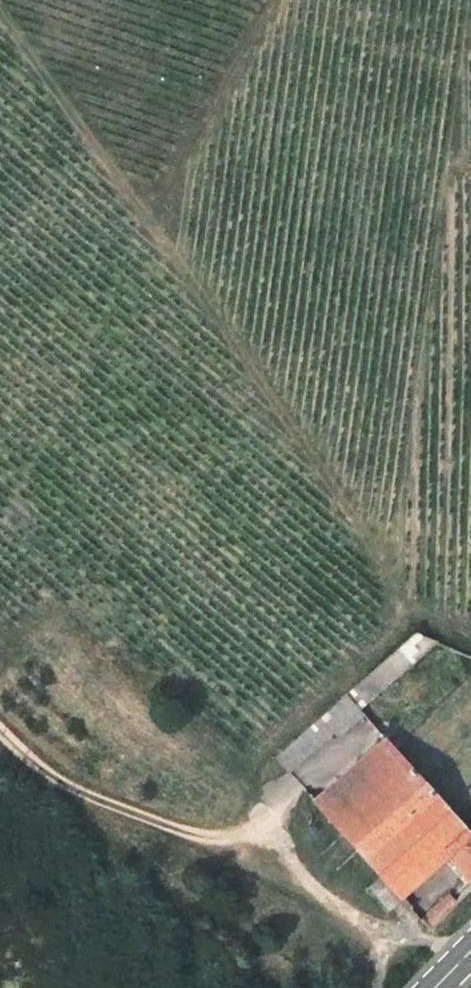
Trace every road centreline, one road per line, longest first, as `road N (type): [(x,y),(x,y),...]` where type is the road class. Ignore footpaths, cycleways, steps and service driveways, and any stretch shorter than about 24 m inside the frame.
road 1 (track): [(0,728),(76,791),(239,853),(326,897),(385,940)]
road 2 (track): [(461,952),(418,938),(385,940),(381,987)]

